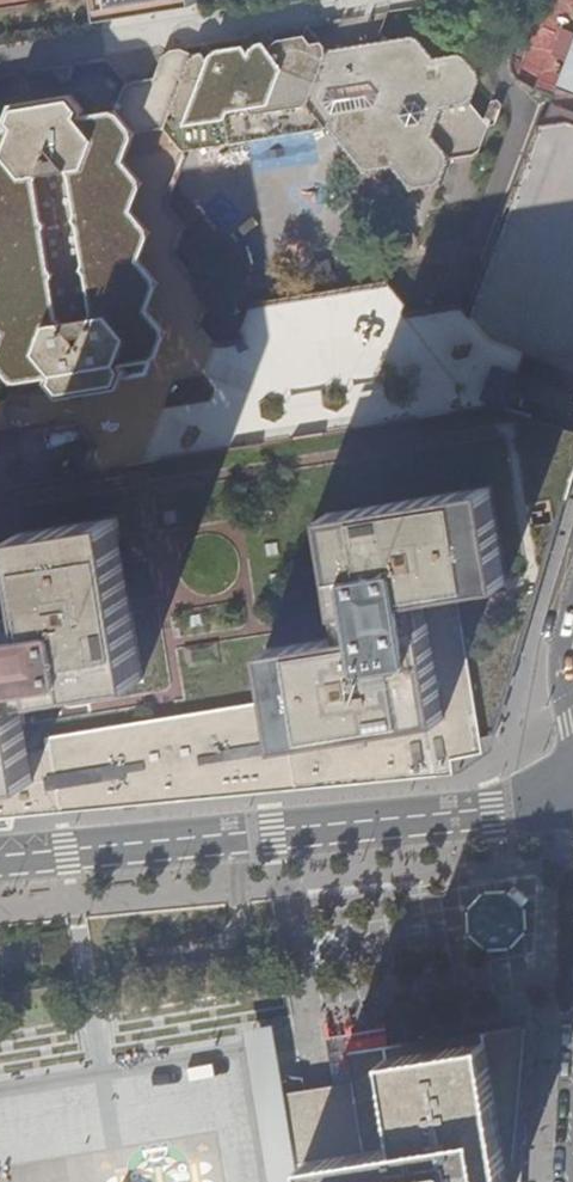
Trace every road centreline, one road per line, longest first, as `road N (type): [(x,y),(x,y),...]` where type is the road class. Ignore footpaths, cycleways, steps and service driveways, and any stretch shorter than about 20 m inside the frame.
road 1 (residential): [(572,787),(494,807),(0,857)]

